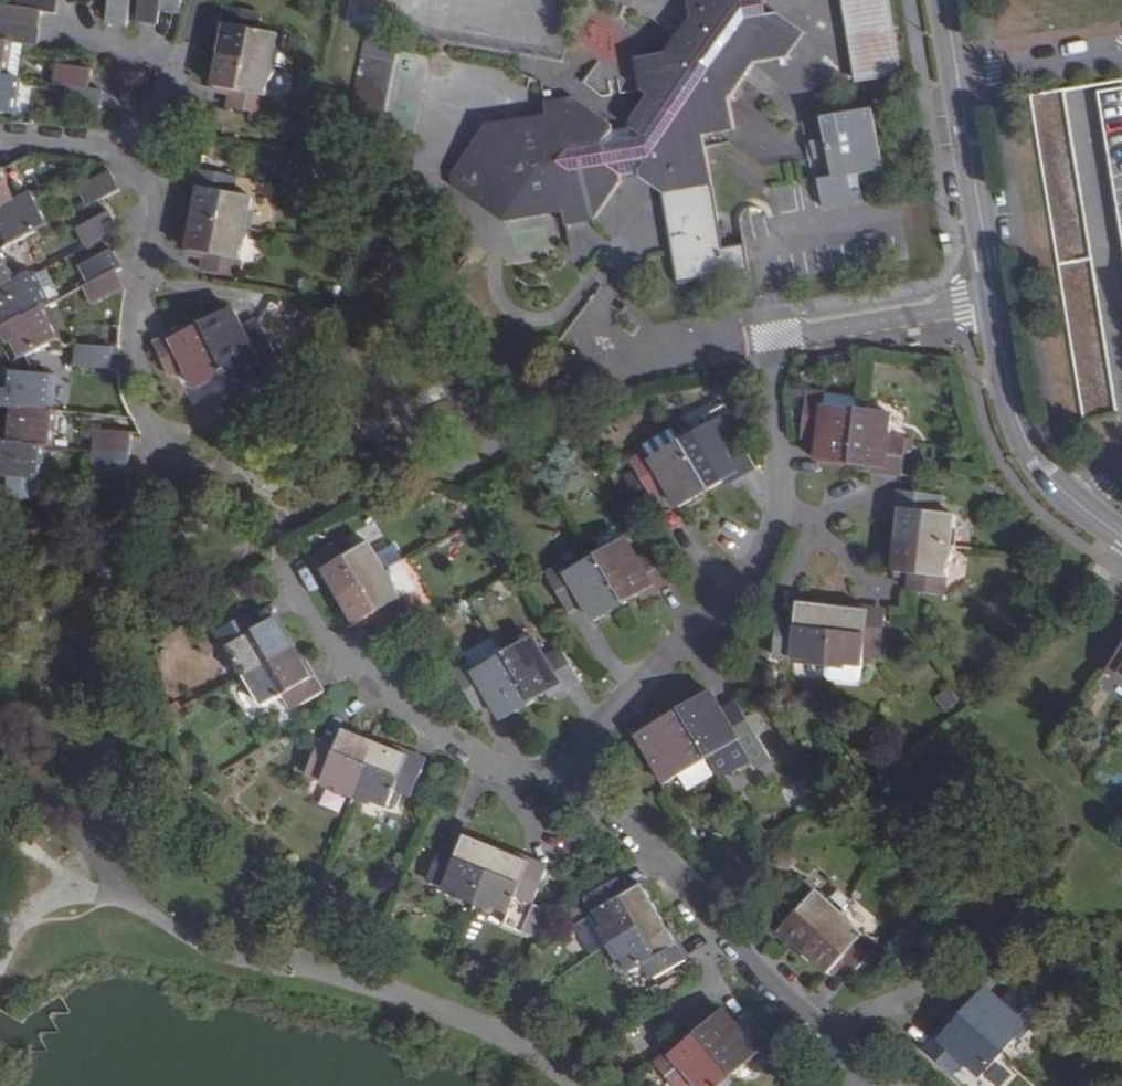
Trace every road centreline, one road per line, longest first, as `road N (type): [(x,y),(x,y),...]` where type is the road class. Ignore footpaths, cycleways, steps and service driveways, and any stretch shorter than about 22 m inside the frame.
road 1 (residential): [(563,766),(752,571),(779,515),(783,459),(763,339)]
road 2 (residential): [(850,1085),(854,1061),(846,1045),(762,971),(563,766)]
road 3 (residential): [(275,563),(341,654),(472,757),(501,770),(563,766)]
road 4 (residential): [(119,150),(153,194),(126,374),(156,444),(158,492)]
road 5 (residential): [(945,0),(995,301)]
road 6 (residential): [(995,301),(1015,406),(1035,452),(1061,486),(1121,536)]
road 7 (residential): [(763,339),(995,301)]
road 8 (residential): [(206,0),(184,62),(119,150)]

